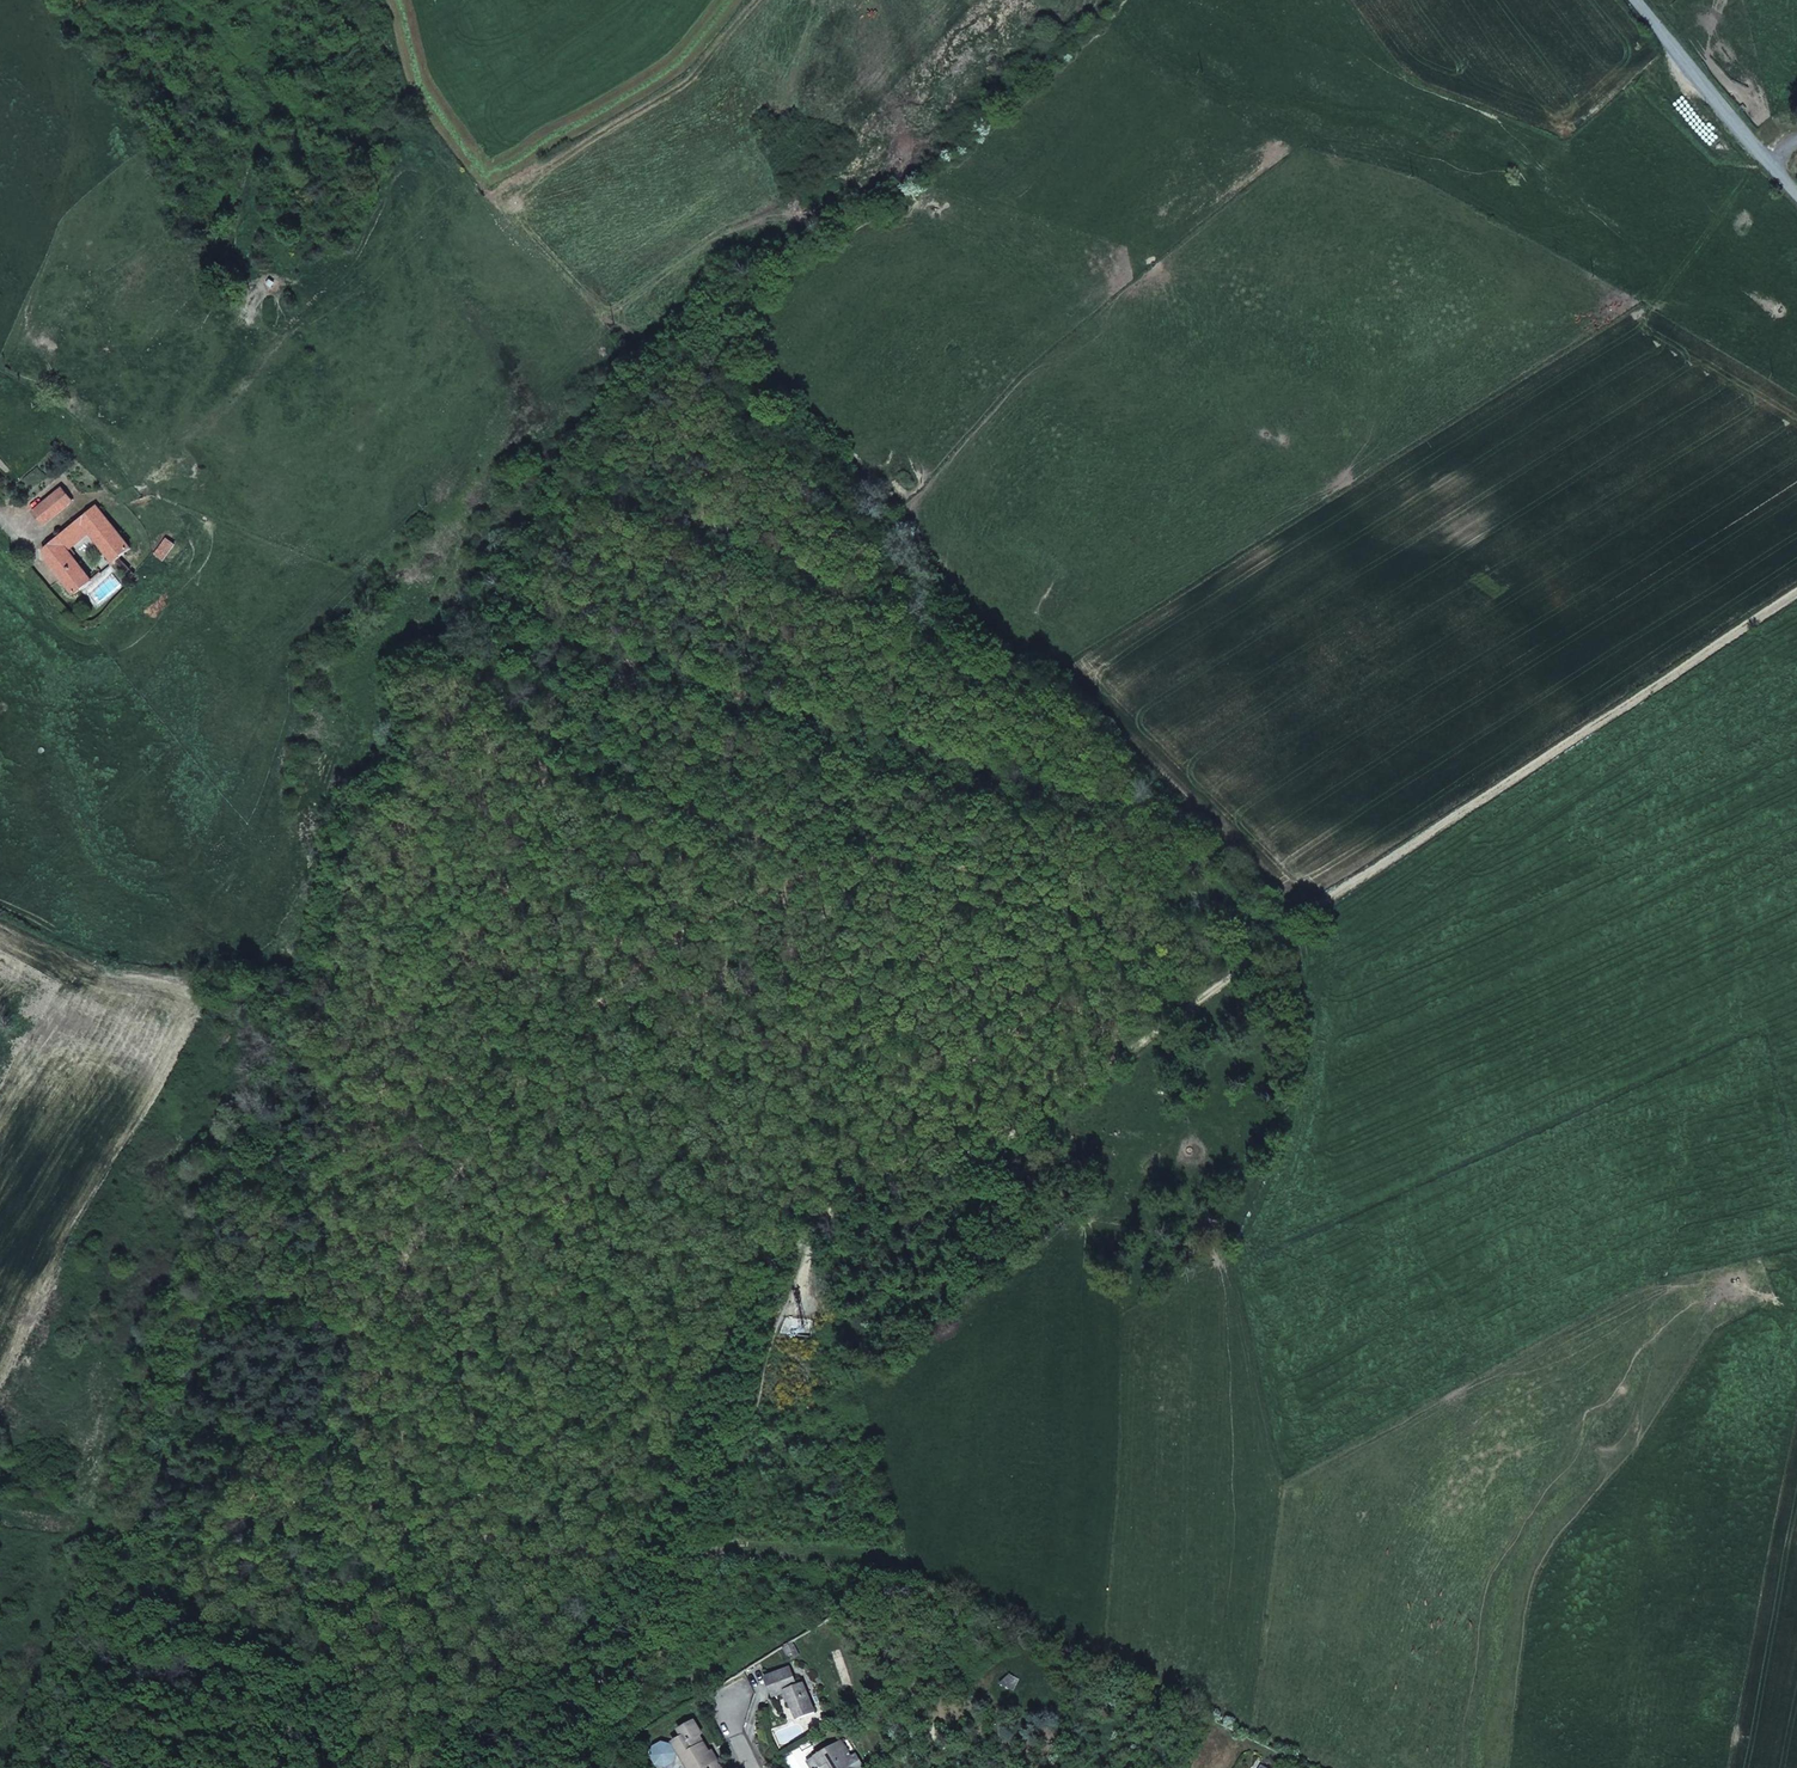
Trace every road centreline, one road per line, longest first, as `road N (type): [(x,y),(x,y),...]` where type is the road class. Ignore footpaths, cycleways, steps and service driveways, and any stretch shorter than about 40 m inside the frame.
road 1 (track): [(784,1315),(813,1239),(866,1184),(917,1161),(1013,1138),(1296,925),(1796,593)]
road 2 (track): [(560,1767),(564,1714),(652,1493),(769,1264),(813,1239)]
road 3 (unclassified): [(1632,0),(1796,192)]

